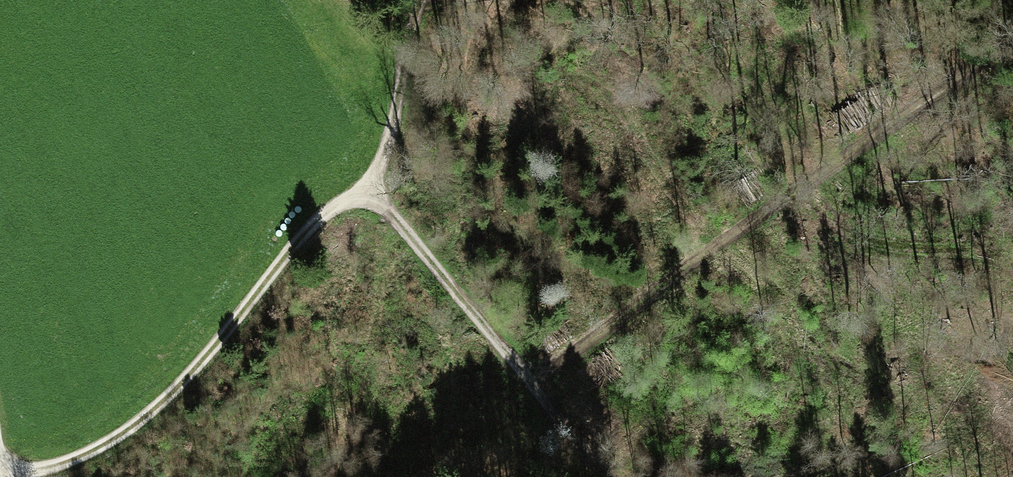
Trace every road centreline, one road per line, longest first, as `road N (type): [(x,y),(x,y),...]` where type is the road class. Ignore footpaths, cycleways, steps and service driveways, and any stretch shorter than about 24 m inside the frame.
road 1 (track): [(1012,32),(532,383)]
road 2 (track): [(363,189),(301,240),(138,423),(68,463),(18,470),(0,461)]
road 3 (track): [(611,476),(363,189)]
road 4 (track): [(423,0),(389,140),(363,189)]

